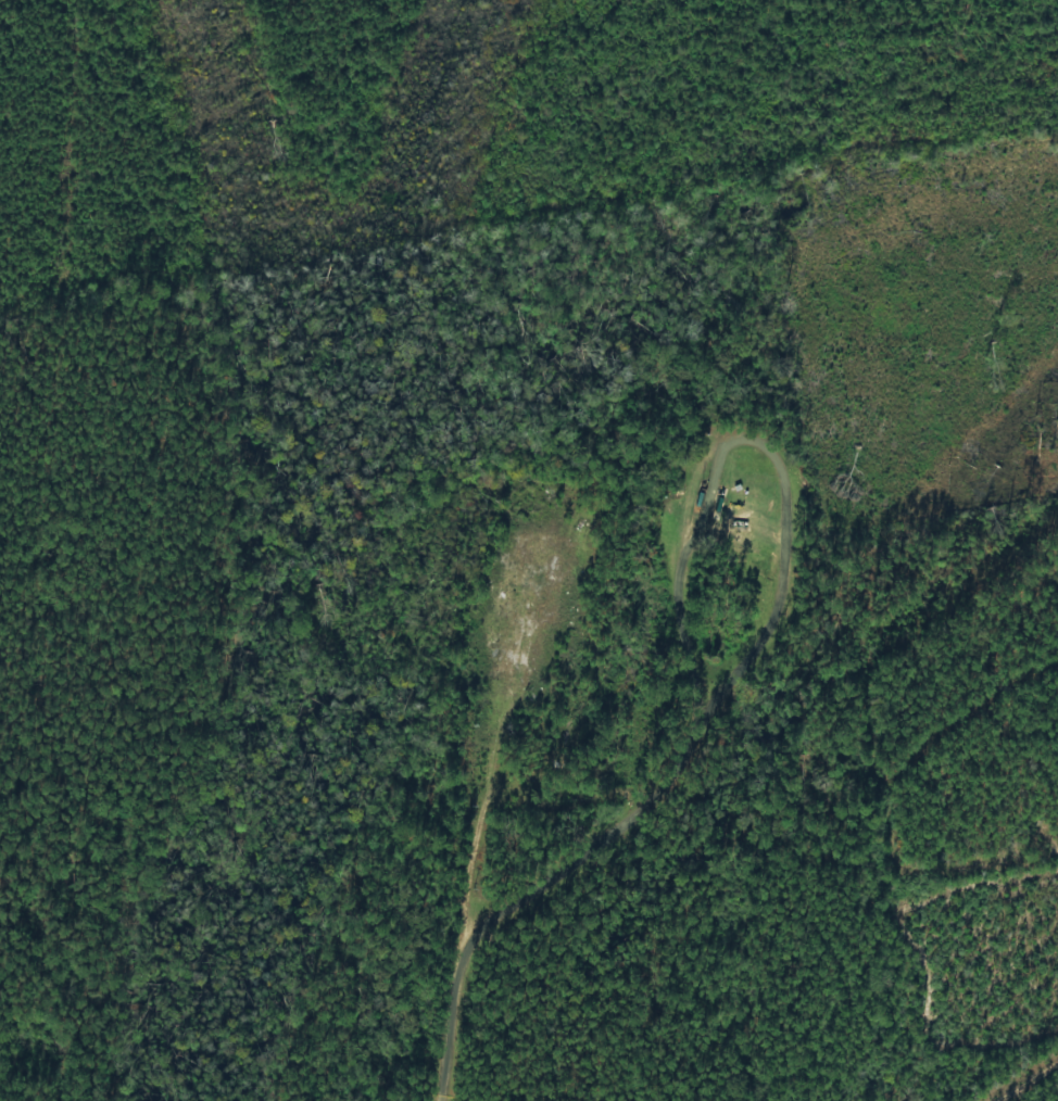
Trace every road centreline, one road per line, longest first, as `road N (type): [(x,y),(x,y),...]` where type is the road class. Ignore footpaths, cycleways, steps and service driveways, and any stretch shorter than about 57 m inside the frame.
road 1 (residential): [(389,1100),(496,558)]

